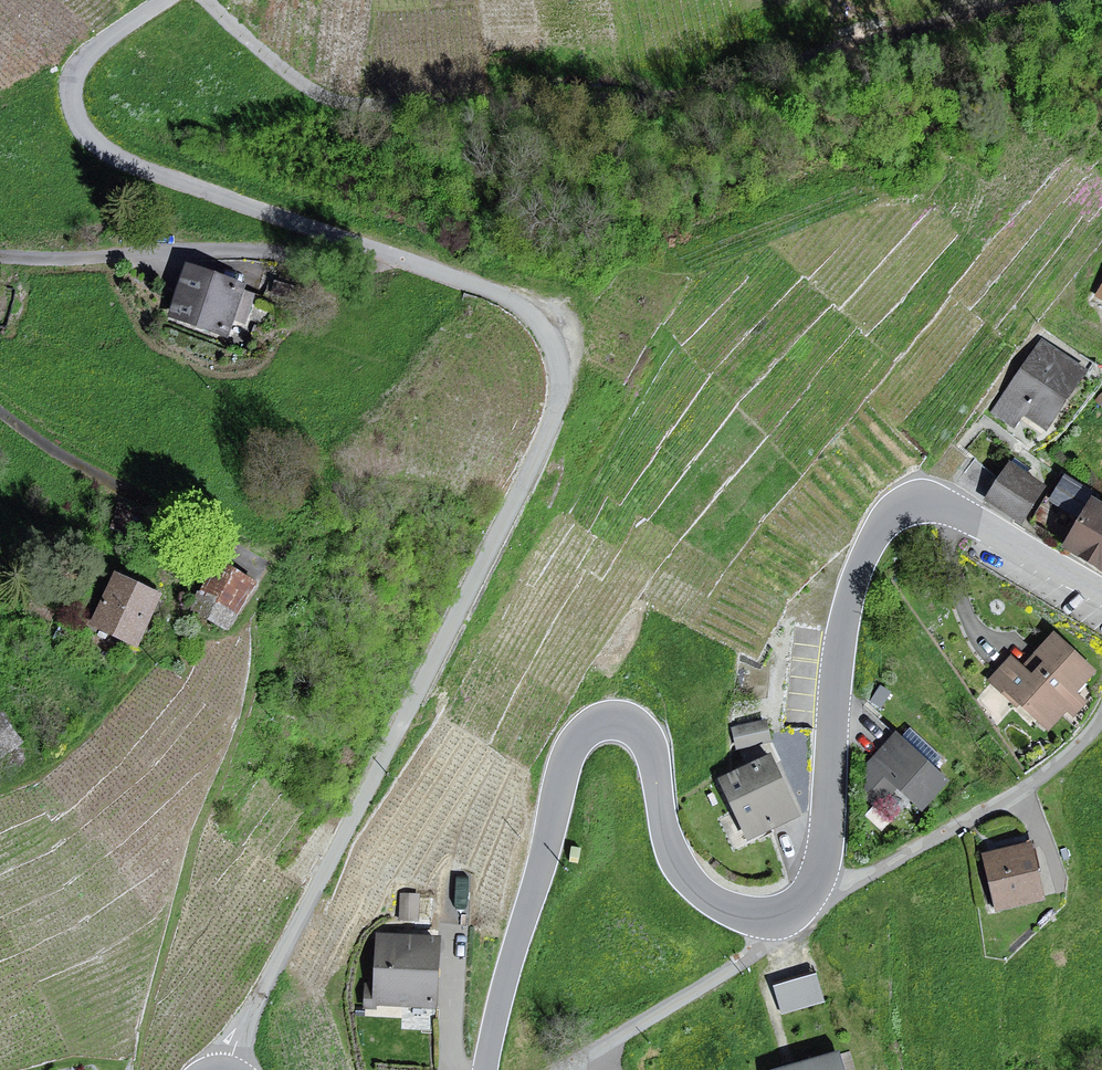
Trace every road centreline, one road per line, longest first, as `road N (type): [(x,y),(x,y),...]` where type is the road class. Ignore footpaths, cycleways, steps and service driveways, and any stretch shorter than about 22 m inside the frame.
road 1 (unclassified): [(163,0),(111,36),(80,71),(76,113),(91,139),(140,168),(493,293),(541,329),(559,385),(517,496),(227,1069)]
road 2 (unclassified): [(1052,0),(726,86),(554,112),(394,113),(330,101),(289,78),(205,0)]
road 3 (tertiary): [(485,1069),(568,759),(590,728),(626,727),(644,738),(667,841),(695,885),(724,906),(772,916)]
road 4 (tertiary): [(813,885),(825,844),(843,621),(889,513),(908,502),(939,505),(1101,592)]
road 5 (residential): [(813,885),(874,873),(1016,793),(1058,764),(1101,717)]
road 6 (residential): [(563,1069),(739,963),(764,941),(772,916)]

